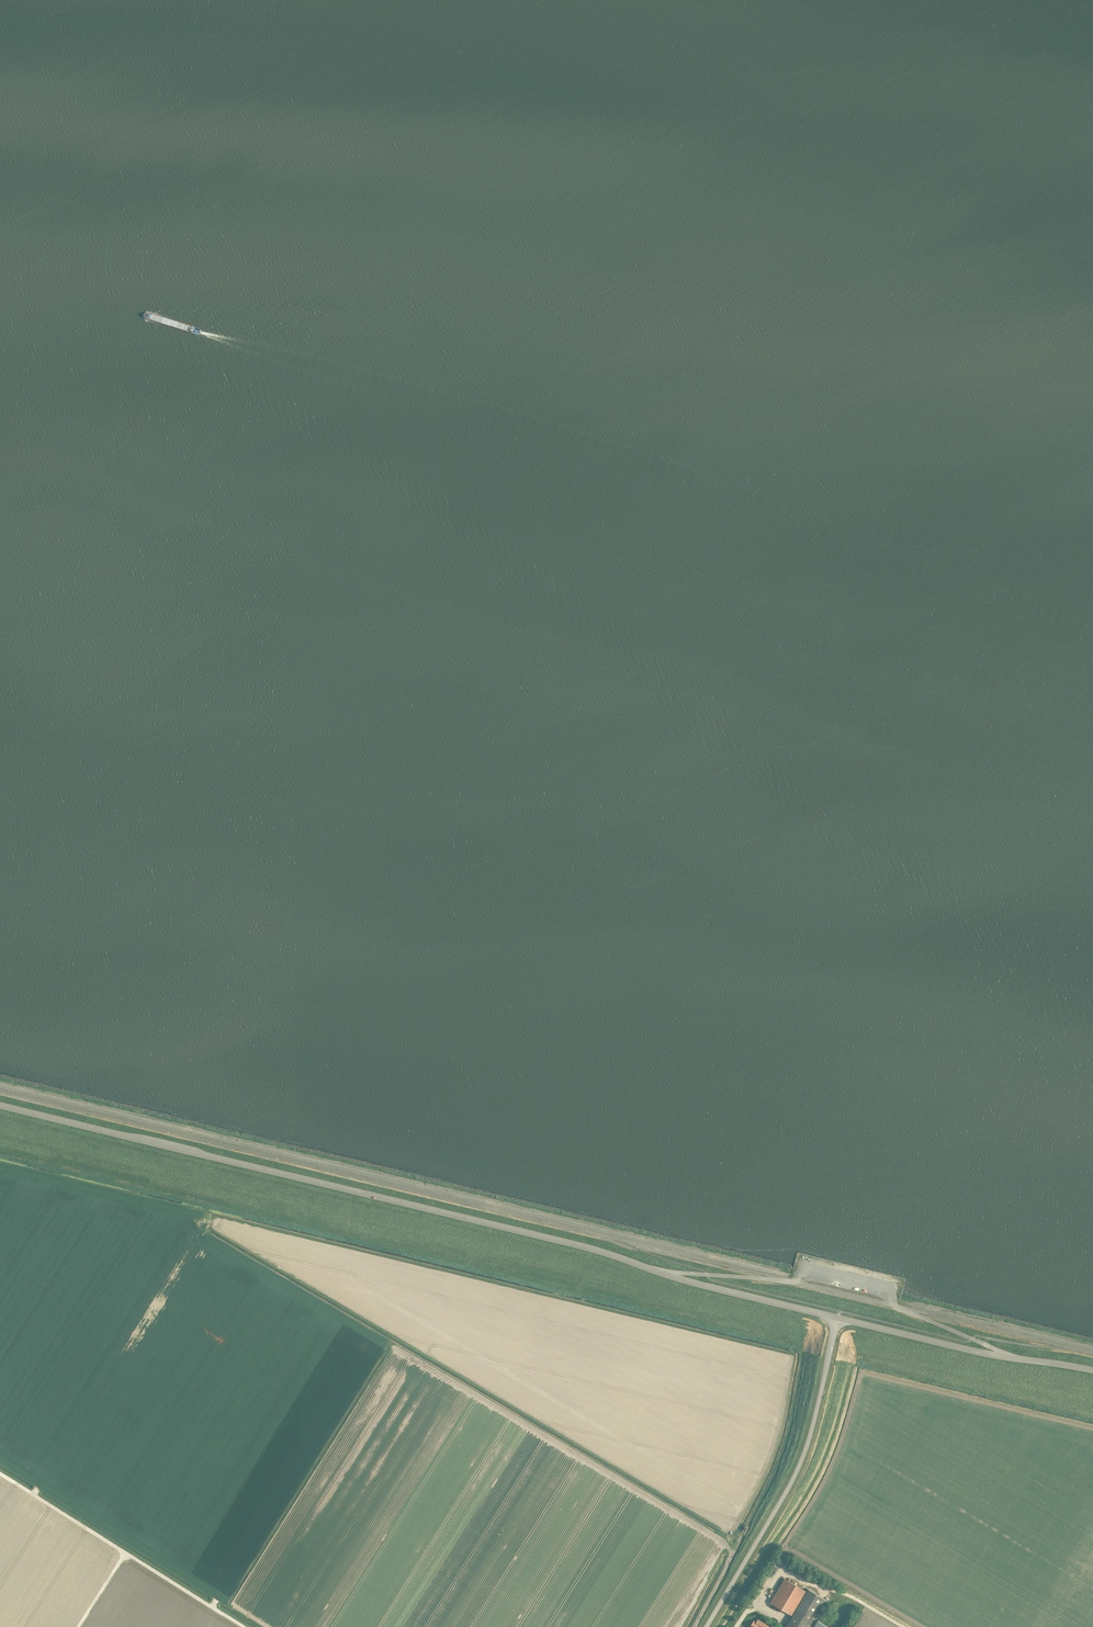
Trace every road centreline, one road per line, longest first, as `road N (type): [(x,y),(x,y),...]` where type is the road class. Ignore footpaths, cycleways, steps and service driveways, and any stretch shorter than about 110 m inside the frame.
road 1 (tertiary): [(838,1318),(0,1103)]
road 2 (unclassified): [(705,1626),(802,1454),(838,1318)]
road 3 (tertiary): [(1092,1370),(838,1318)]

